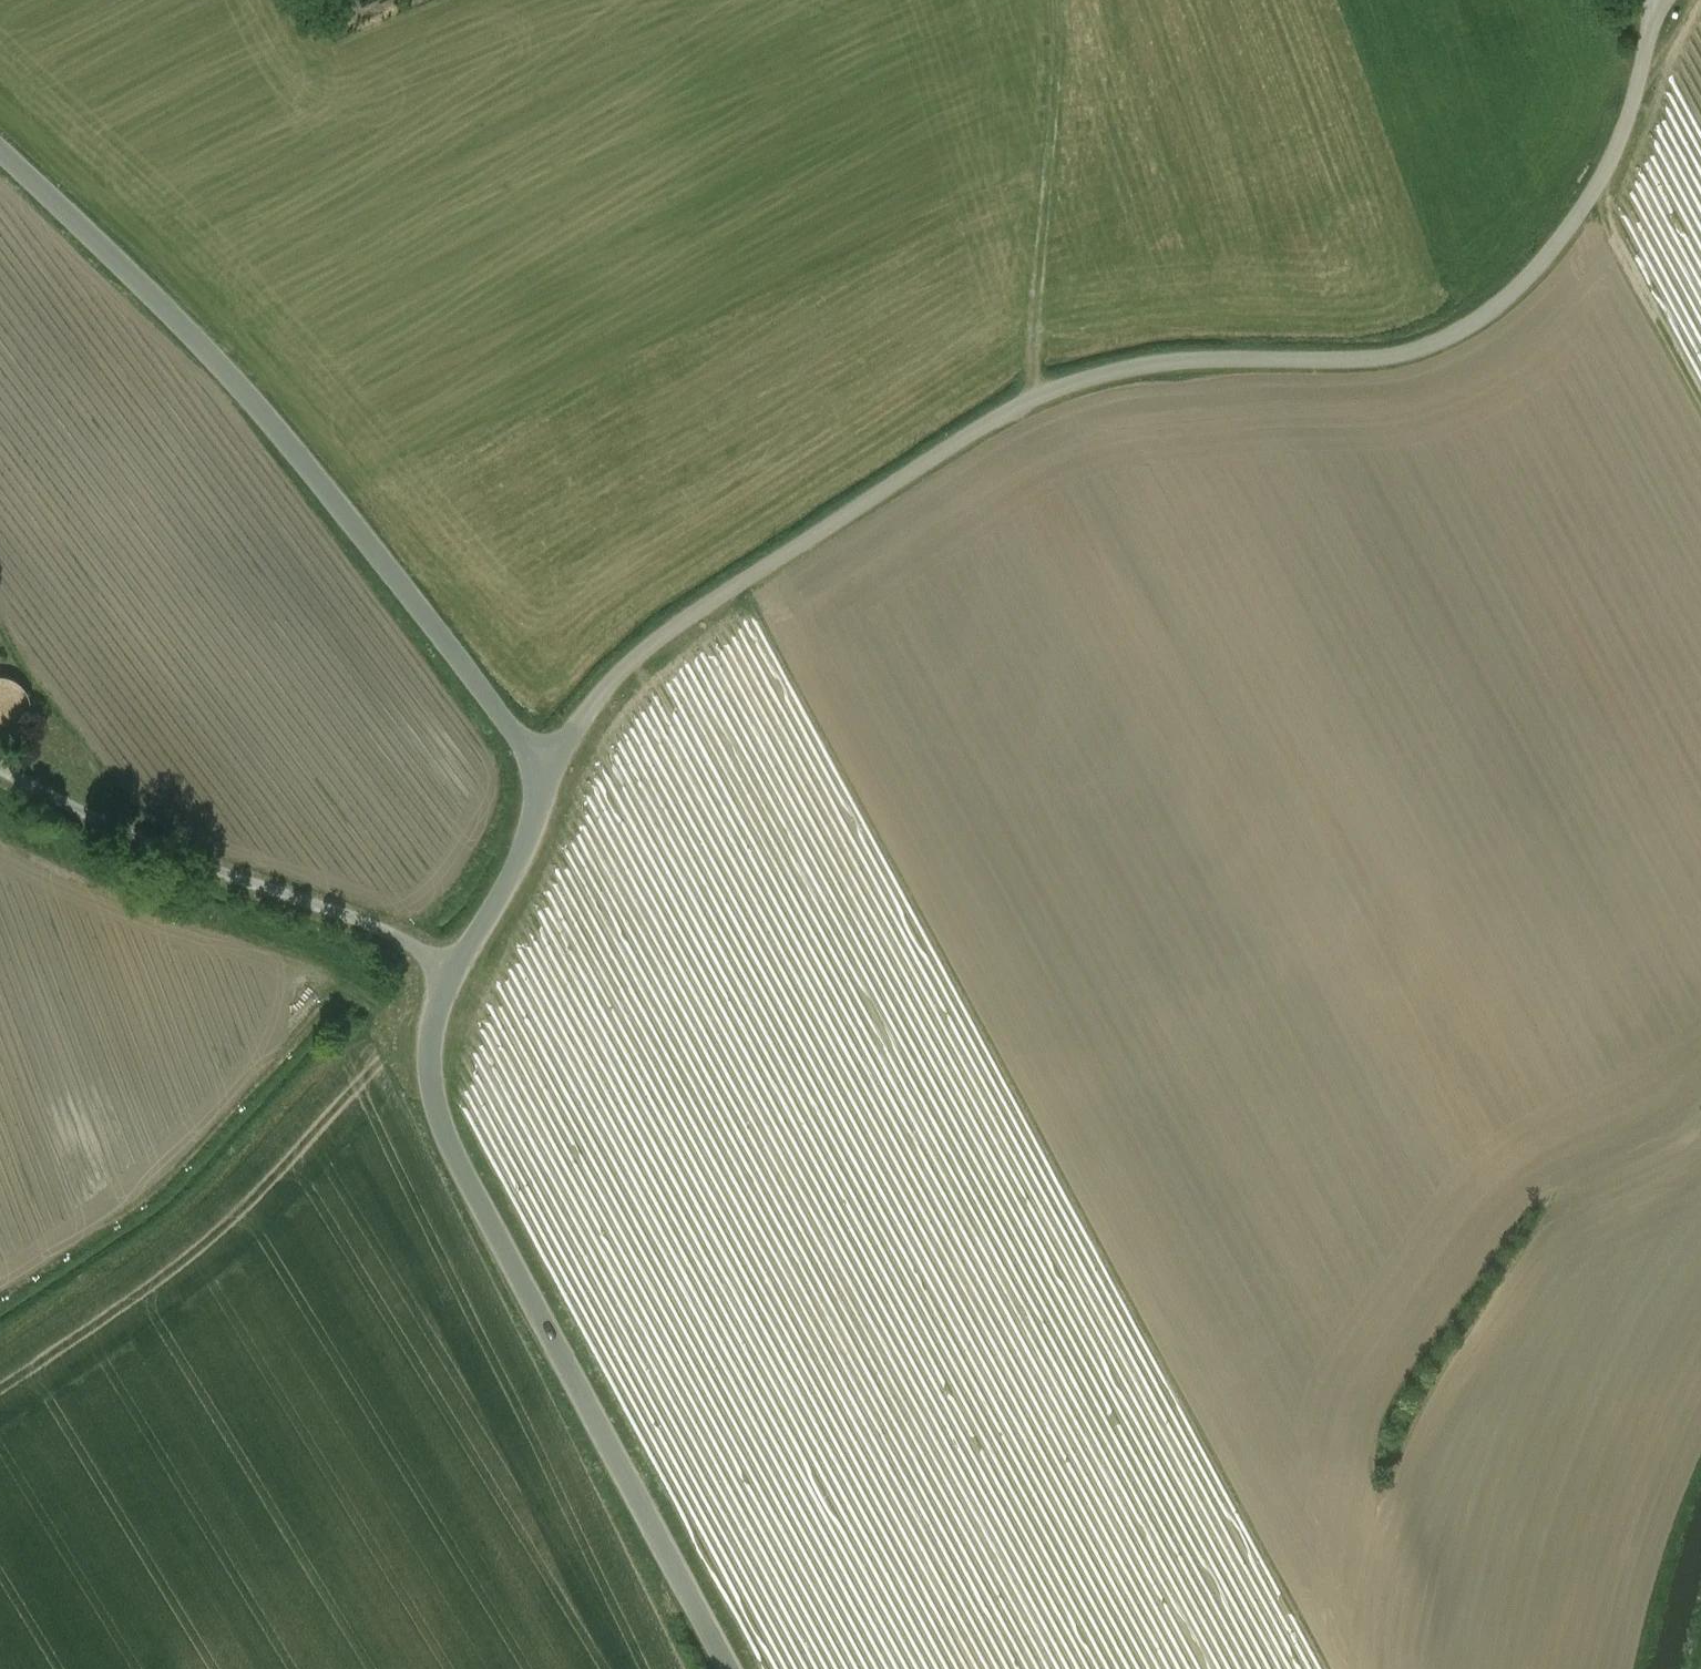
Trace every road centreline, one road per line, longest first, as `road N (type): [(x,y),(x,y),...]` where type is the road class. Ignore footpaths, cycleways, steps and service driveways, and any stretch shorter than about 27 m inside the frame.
road 1 (unclassified): [(1665,0),(1613,159),(1566,235),(1503,308),(1441,345),(1357,361),(1175,363),(1041,394),(691,614),(636,658),(589,706),(552,781)]
road 2 (unclassified): [(552,781),(518,872),(437,1011),(430,1081),(450,1142),(739,1668)]
road 3 (unclassified): [(0,147),(265,412),(552,781)]
road 4 (track): [(1041,394),(1033,329),(1045,0)]

